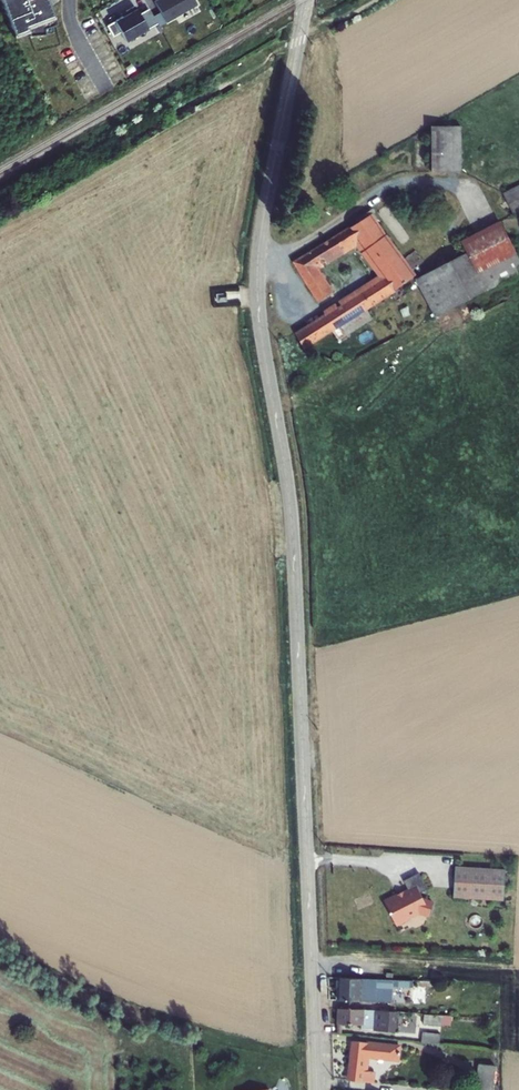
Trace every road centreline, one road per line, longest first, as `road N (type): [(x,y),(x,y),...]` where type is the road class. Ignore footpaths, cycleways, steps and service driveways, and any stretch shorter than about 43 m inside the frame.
road 1 (tertiary): [(307,0),(257,274),(292,535),(317,1089)]

